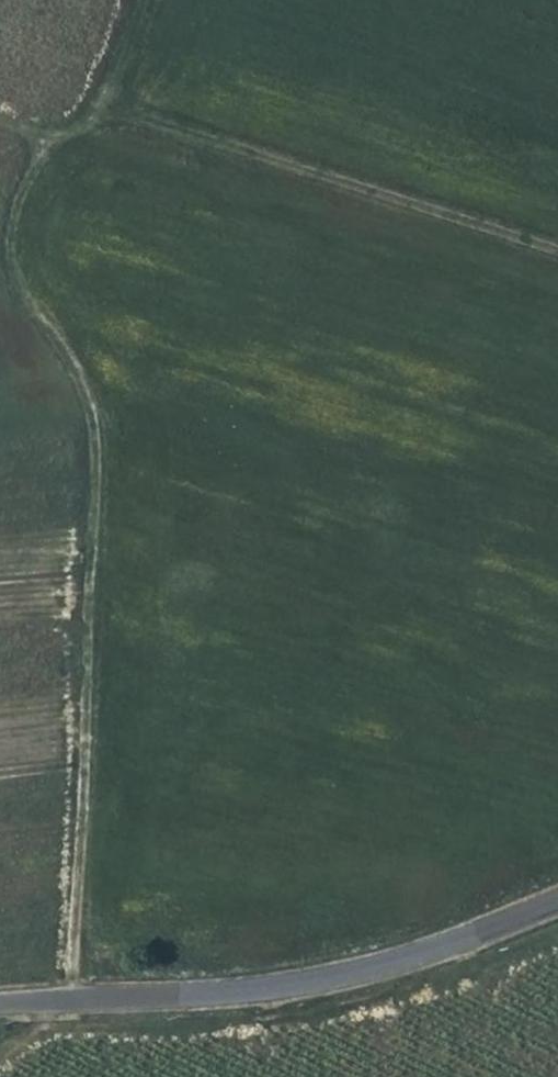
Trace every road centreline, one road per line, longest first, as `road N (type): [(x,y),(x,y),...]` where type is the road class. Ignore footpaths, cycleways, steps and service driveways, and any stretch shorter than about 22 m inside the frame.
road 1 (track): [(133,0),(99,107),(28,163),(0,228),(6,284),(68,365),(92,436),(71,1003)]
road 2 (unclassified): [(0,1009),(279,987),(475,942),(557,907)]

